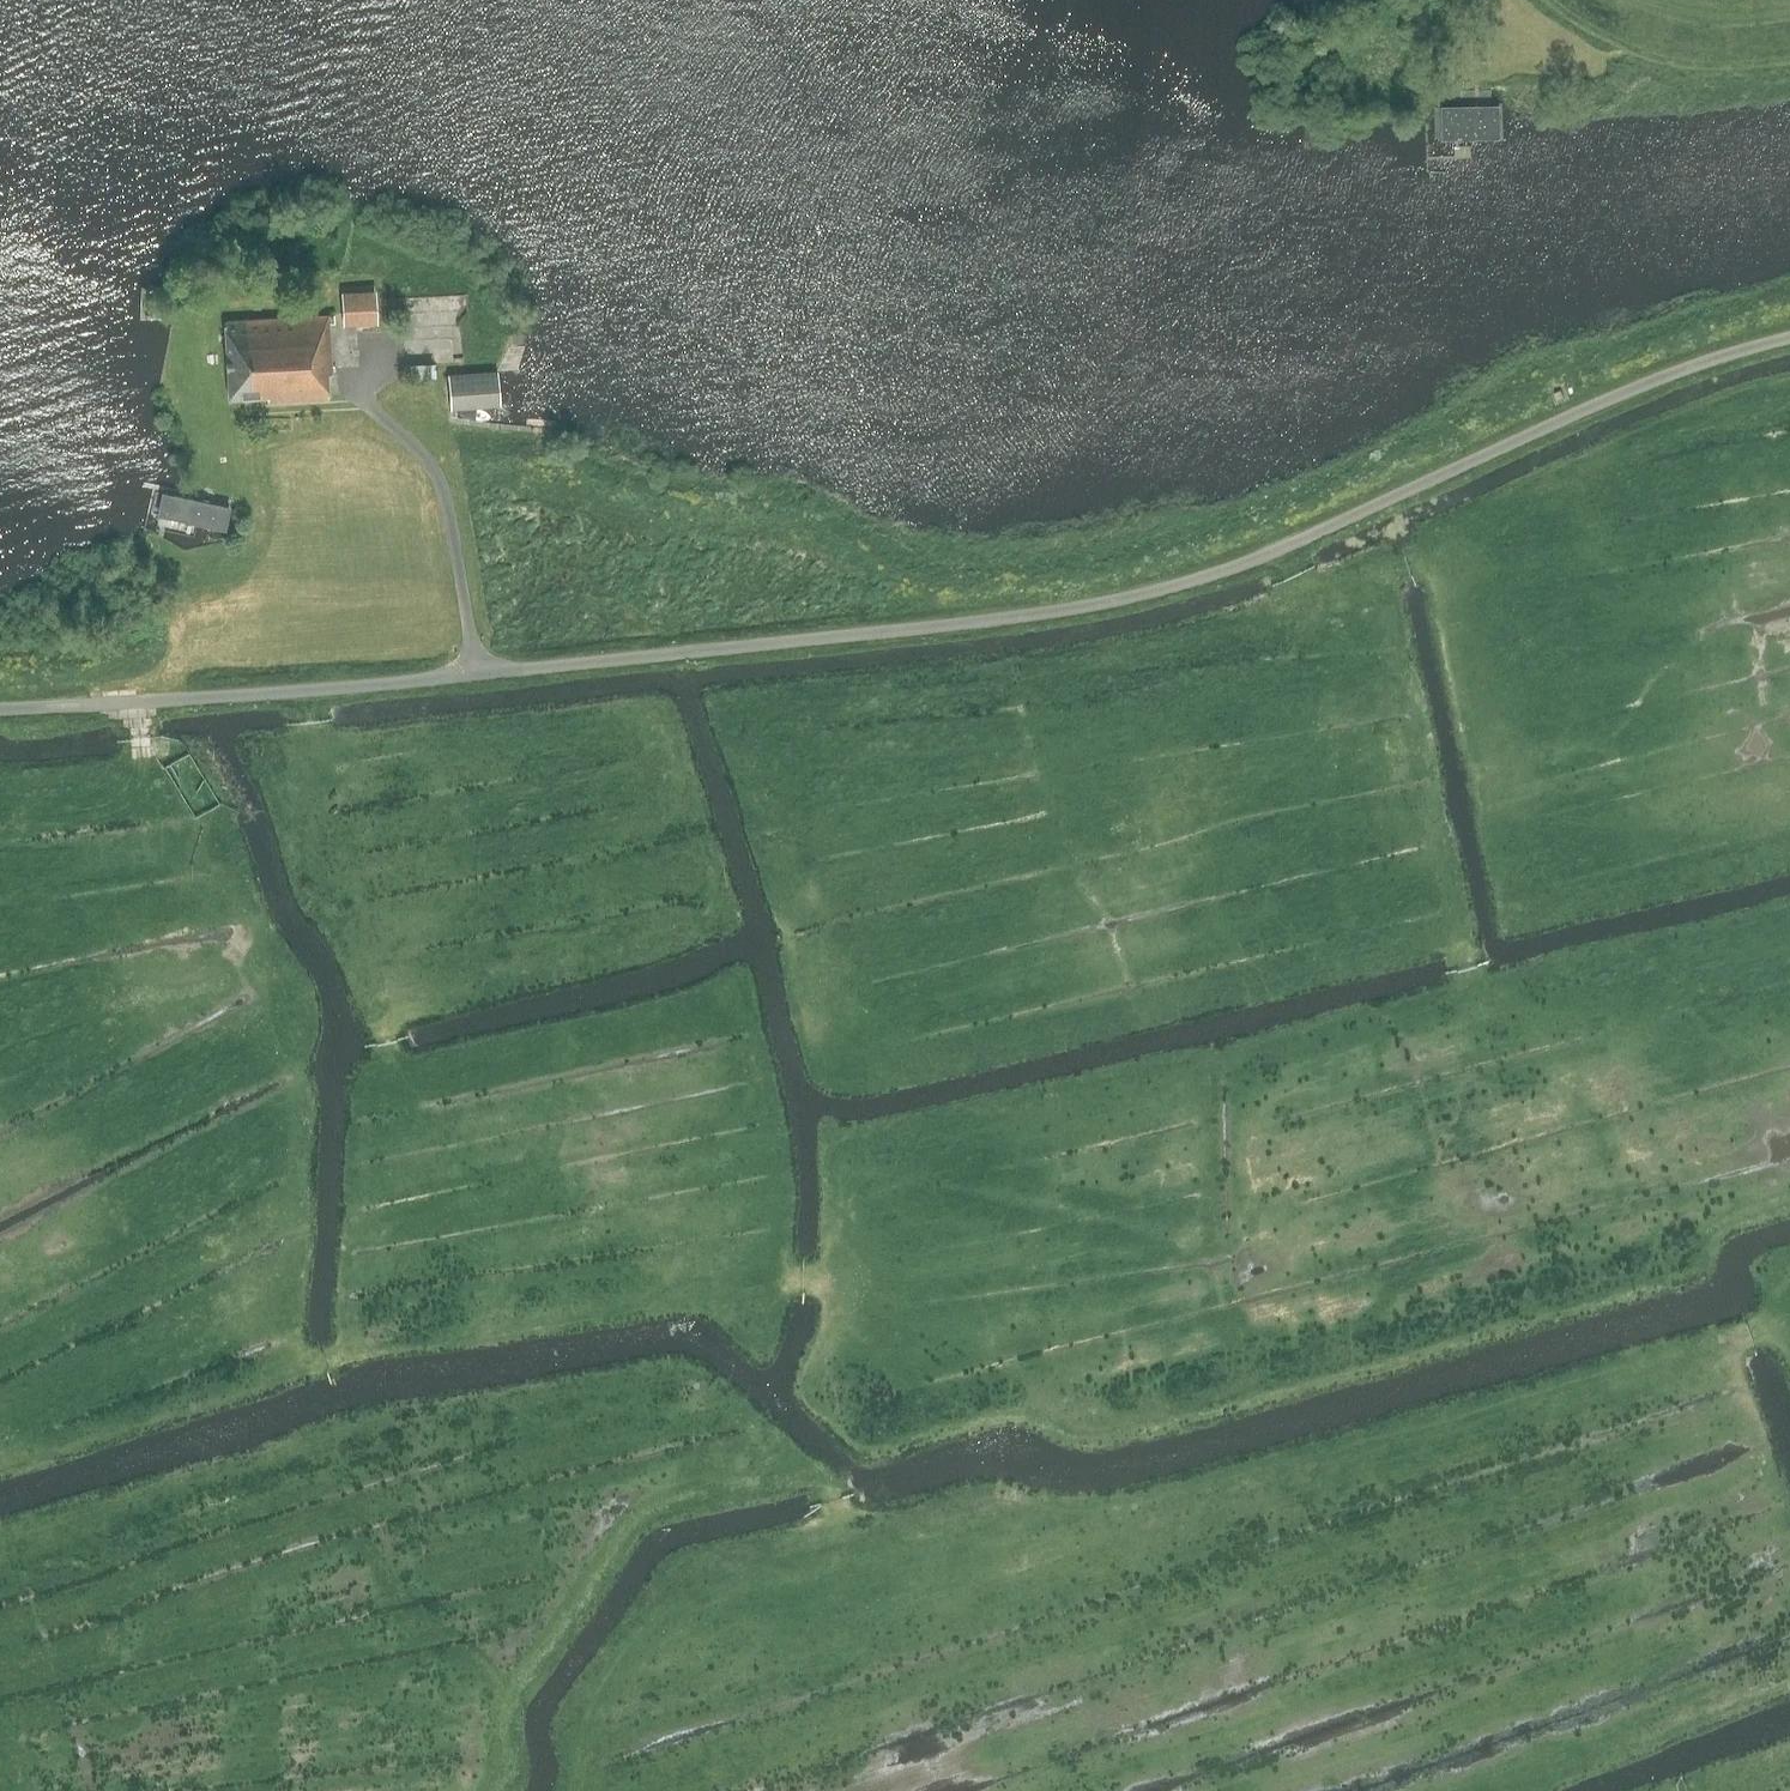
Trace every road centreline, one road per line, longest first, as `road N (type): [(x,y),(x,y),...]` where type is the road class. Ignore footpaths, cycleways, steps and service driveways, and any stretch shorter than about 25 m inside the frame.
road 1 (unclassified): [(0,710),(363,687),(1083,608),(1247,563),(1643,385),(1789,338)]

